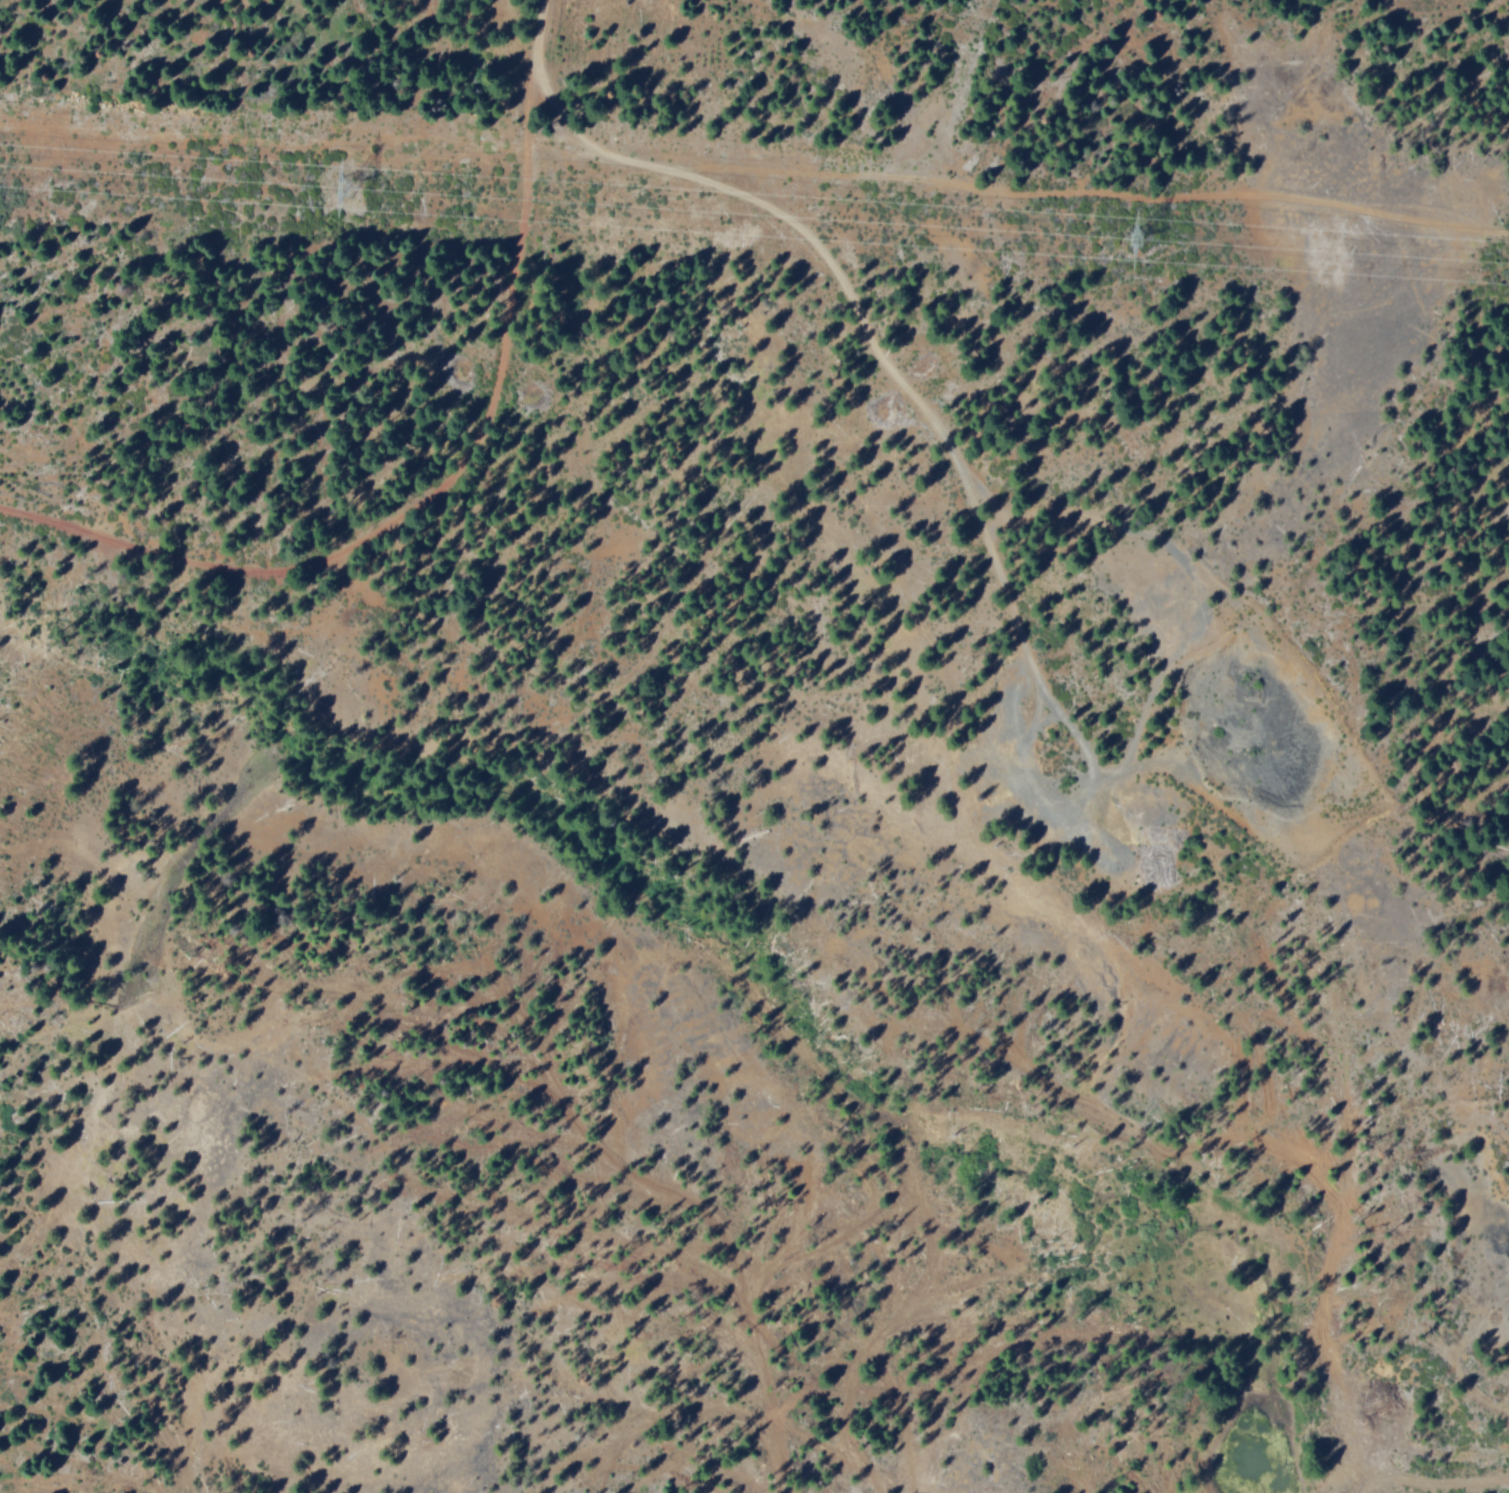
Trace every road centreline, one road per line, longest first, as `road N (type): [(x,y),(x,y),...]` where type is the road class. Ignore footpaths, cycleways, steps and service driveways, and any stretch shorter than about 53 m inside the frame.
road 1 (track): [(551,0),(534,87),(507,368),(467,459),(411,509),(333,559),(230,569),(0,507)]

